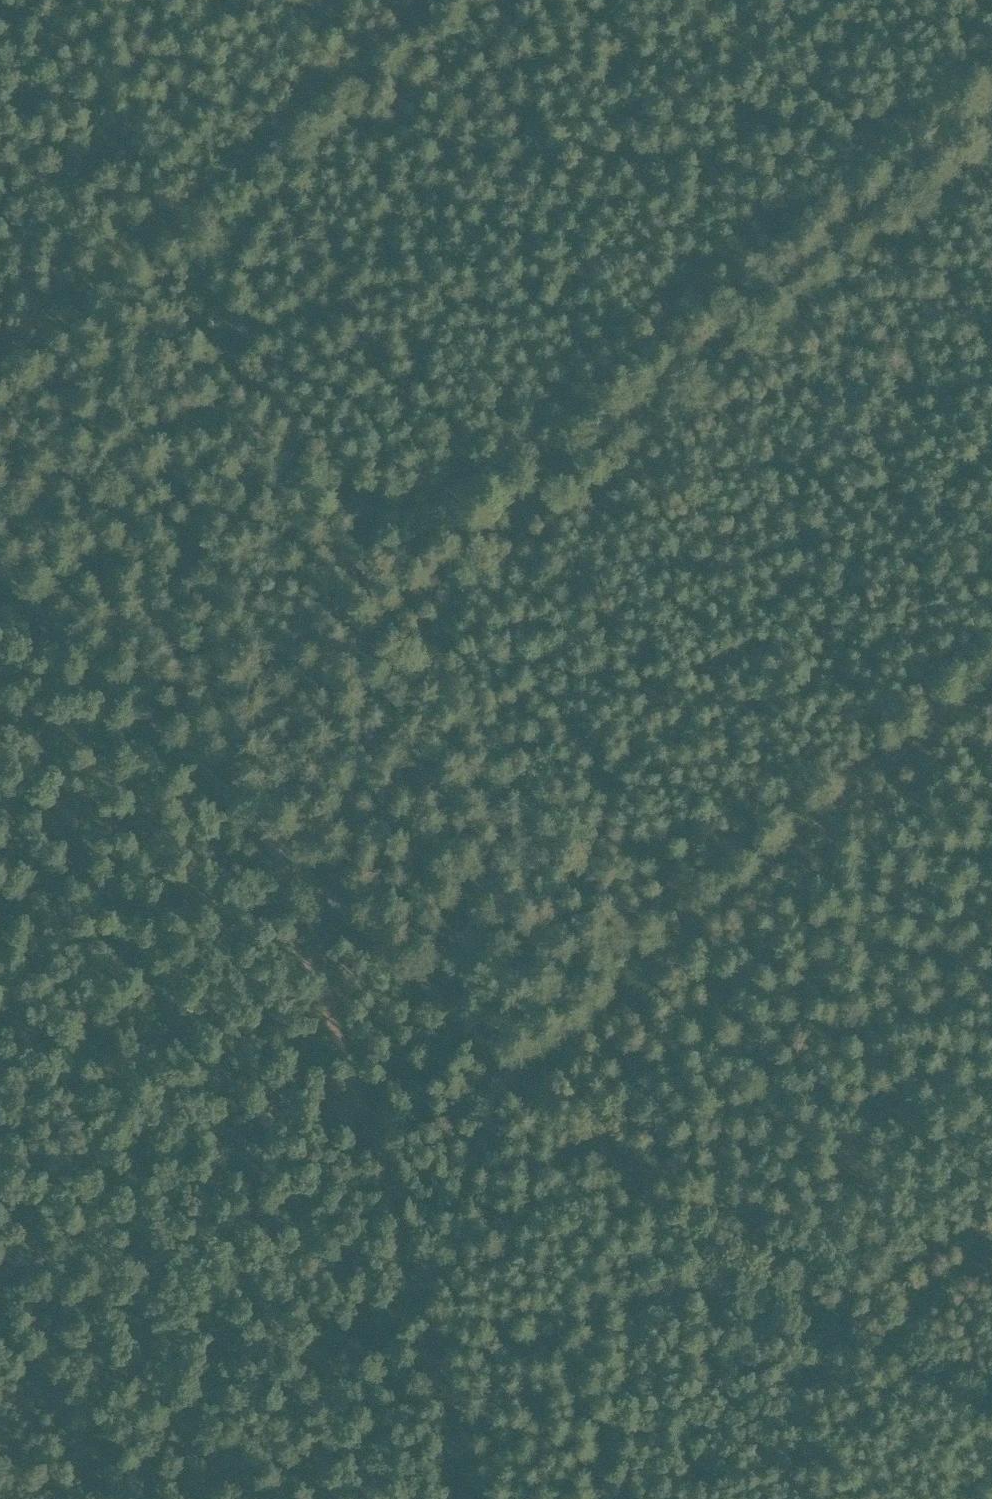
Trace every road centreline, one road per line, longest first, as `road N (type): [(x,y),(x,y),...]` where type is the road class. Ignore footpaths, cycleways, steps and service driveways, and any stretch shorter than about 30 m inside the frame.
road 1 (track): [(206,784),(991,99)]
road 2 (track): [(474,1498),(285,905),(286,860)]
road 3 (track): [(991,666),(505,1080)]
road 4 (track): [(430,0),(0,359)]
road 5 (track): [(858,1347),(692,1263),(505,1080)]
road 6 (track): [(0,1259),(243,1498)]
road 7 (track): [(505,1080),(286,860)]
road 8 (track): [(206,784),(0,583)]
road 9 (track): [(858,1347),(991,1235)]
road 10 (track): [(991,1401),(858,1347)]

